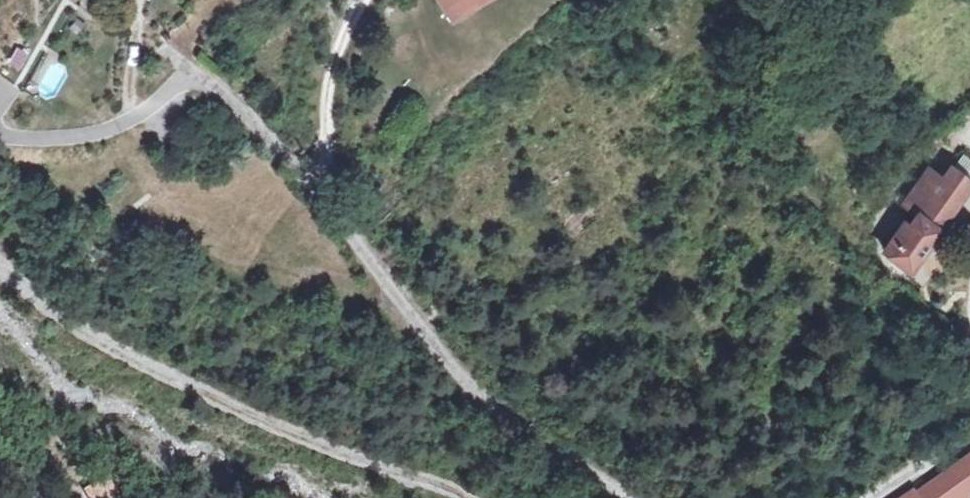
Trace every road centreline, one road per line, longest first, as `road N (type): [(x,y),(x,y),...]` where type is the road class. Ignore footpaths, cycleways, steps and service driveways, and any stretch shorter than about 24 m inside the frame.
road 1 (residential): [(167,53),(217,82),(268,130),(468,383),(630,497)]
road 2 (track): [(464,497),(275,430),(151,373),(0,273)]
road 3 (residential): [(969,429),(863,497)]

